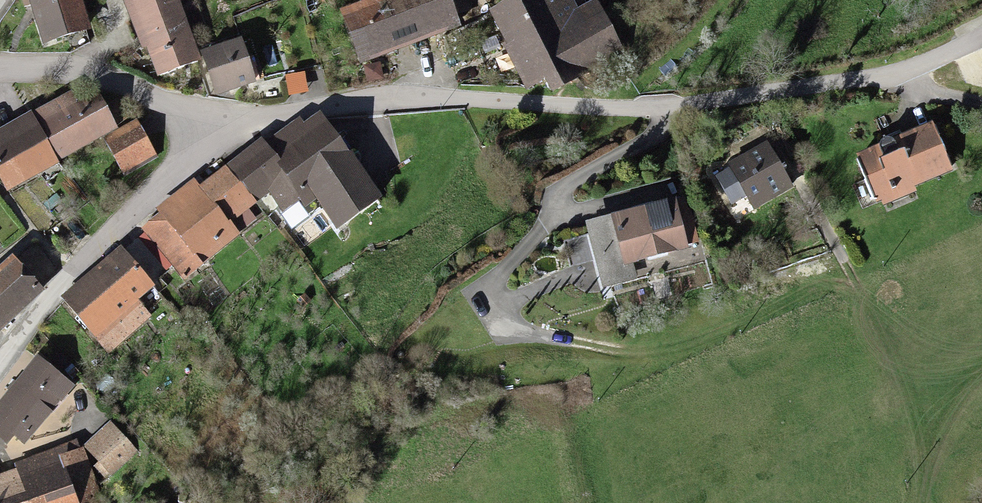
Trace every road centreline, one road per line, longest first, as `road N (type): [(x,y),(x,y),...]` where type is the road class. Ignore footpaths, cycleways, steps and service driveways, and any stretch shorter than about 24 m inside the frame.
road 1 (track): [(671,114),(563,189),(494,275),(497,308),(516,331),(619,352),(669,352),(842,284),(859,288),(913,411)]
road 2 (residential): [(212,146),(274,117),(333,107),(409,102),(671,114),(902,74)]
road 3 (residential): [(0,361),(76,268),(158,185),(212,146)]
road 4 (residential): [(0,65),(75,71),(114,85),(200,128),(212,146)]
road 5 (track): [(725,0),(700,39),(611,110)]

